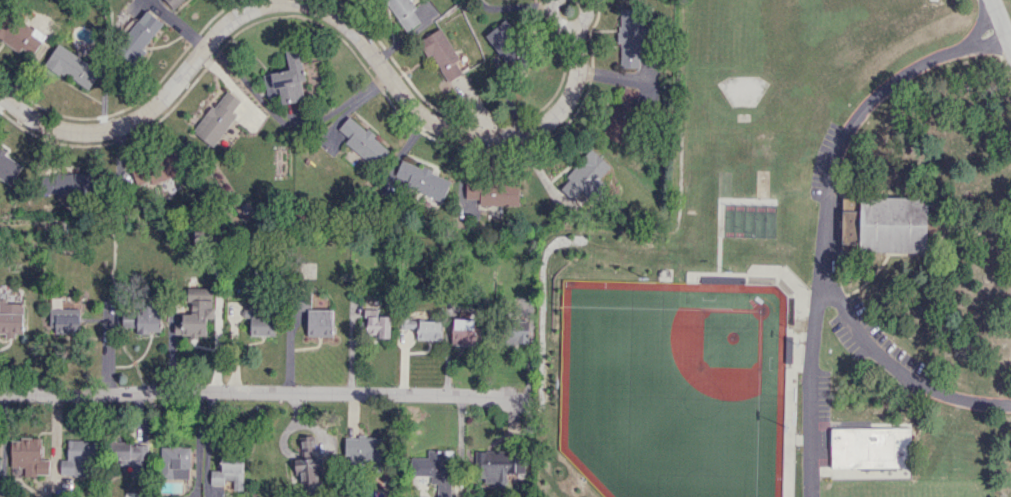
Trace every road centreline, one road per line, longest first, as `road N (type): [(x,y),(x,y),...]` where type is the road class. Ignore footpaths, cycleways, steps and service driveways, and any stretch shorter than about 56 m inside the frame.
road 1 (residential): [(573,30),(576,72),(559,113),(522,130),(473,135),(432,124),(357,36),(323,11),(286,3),(249,11),(222,30),(157,107),(124,126),(63,130),(0,98)]
road 2 (residential): [(0,391),(510,401)]

